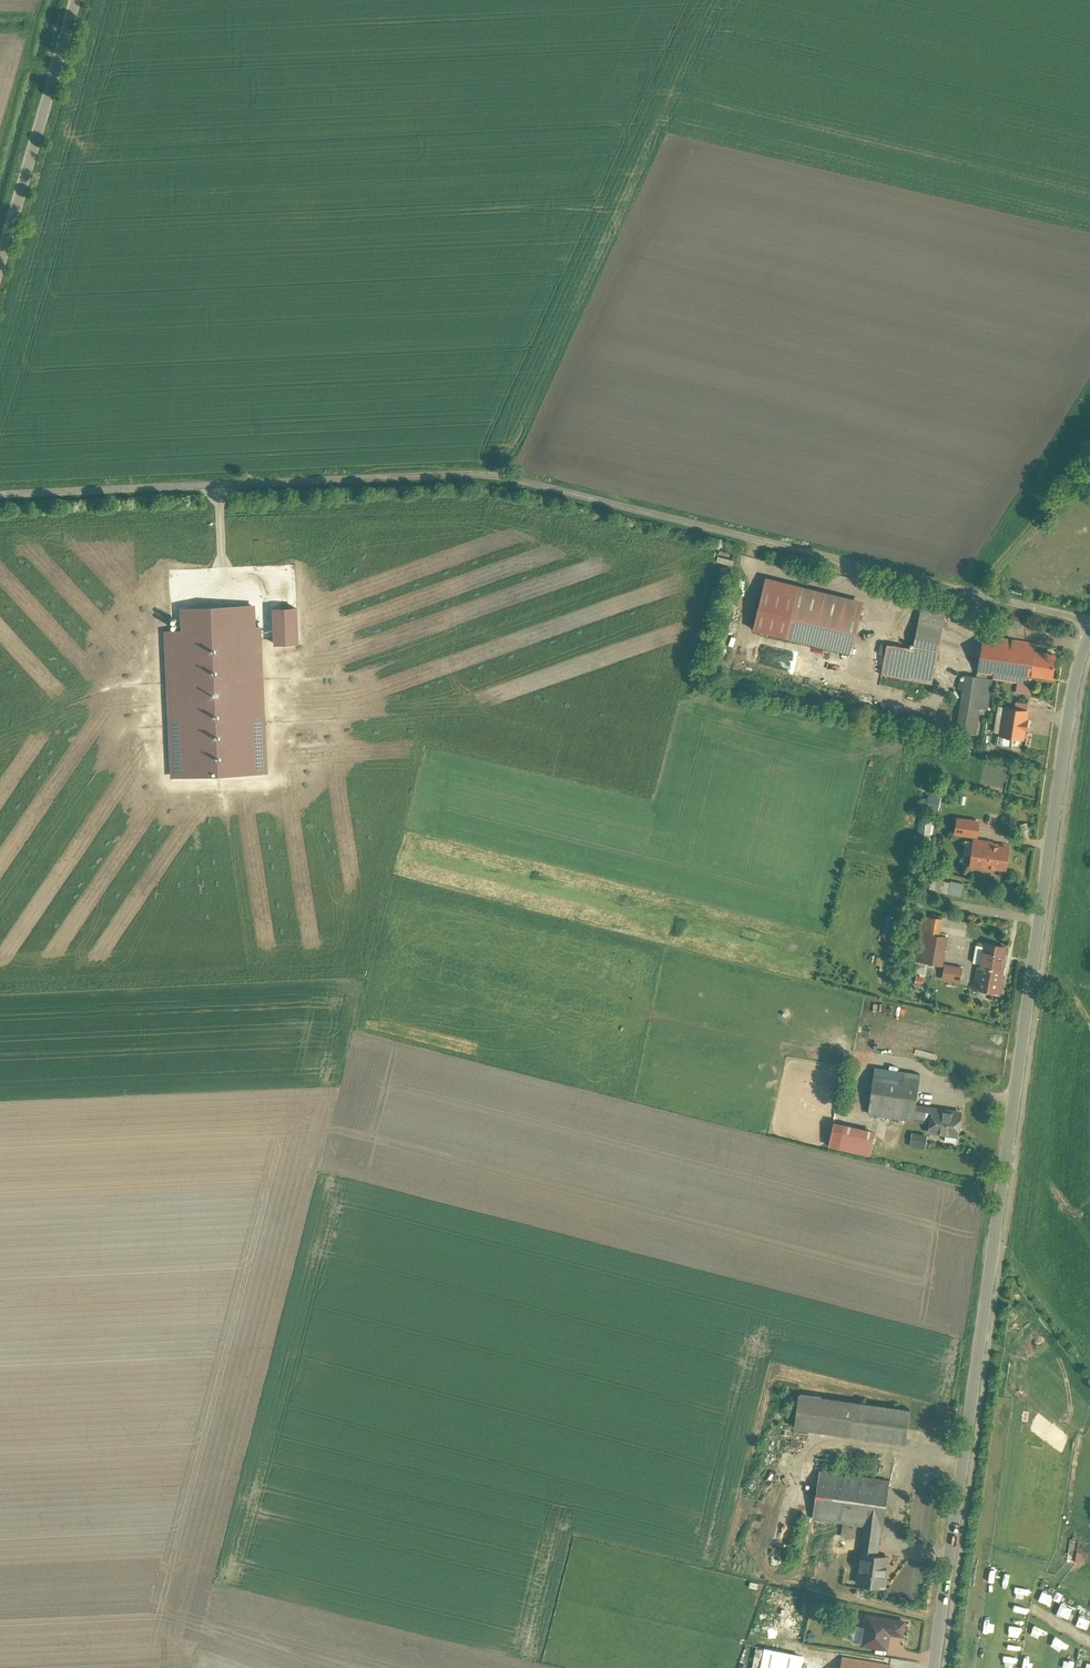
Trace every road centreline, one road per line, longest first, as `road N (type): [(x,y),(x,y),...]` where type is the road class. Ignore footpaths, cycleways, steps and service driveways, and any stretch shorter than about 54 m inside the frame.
road 1 (unclassified): [(1089,625),(498,475),(0,493)]
road 2 (tertiary): [(934,1667),(1075,676),(1089,635)]
road 3 (unclassified): [(0,263),(77,0)]

